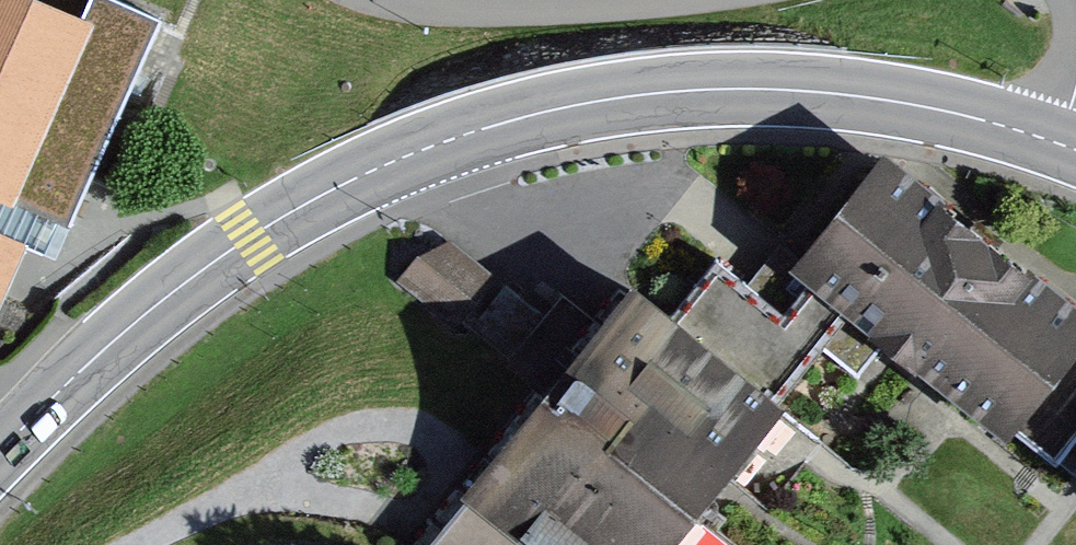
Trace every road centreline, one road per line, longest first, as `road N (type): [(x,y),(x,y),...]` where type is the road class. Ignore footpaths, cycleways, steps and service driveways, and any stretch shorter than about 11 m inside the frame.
road 1 (tertiary): [(0,468),(258,240),(332,185),(475,132),(626,97),(782,89),(931,106),(1061,143)]
road 2 (residential): [(419,0),(550,10),(677,0)]

